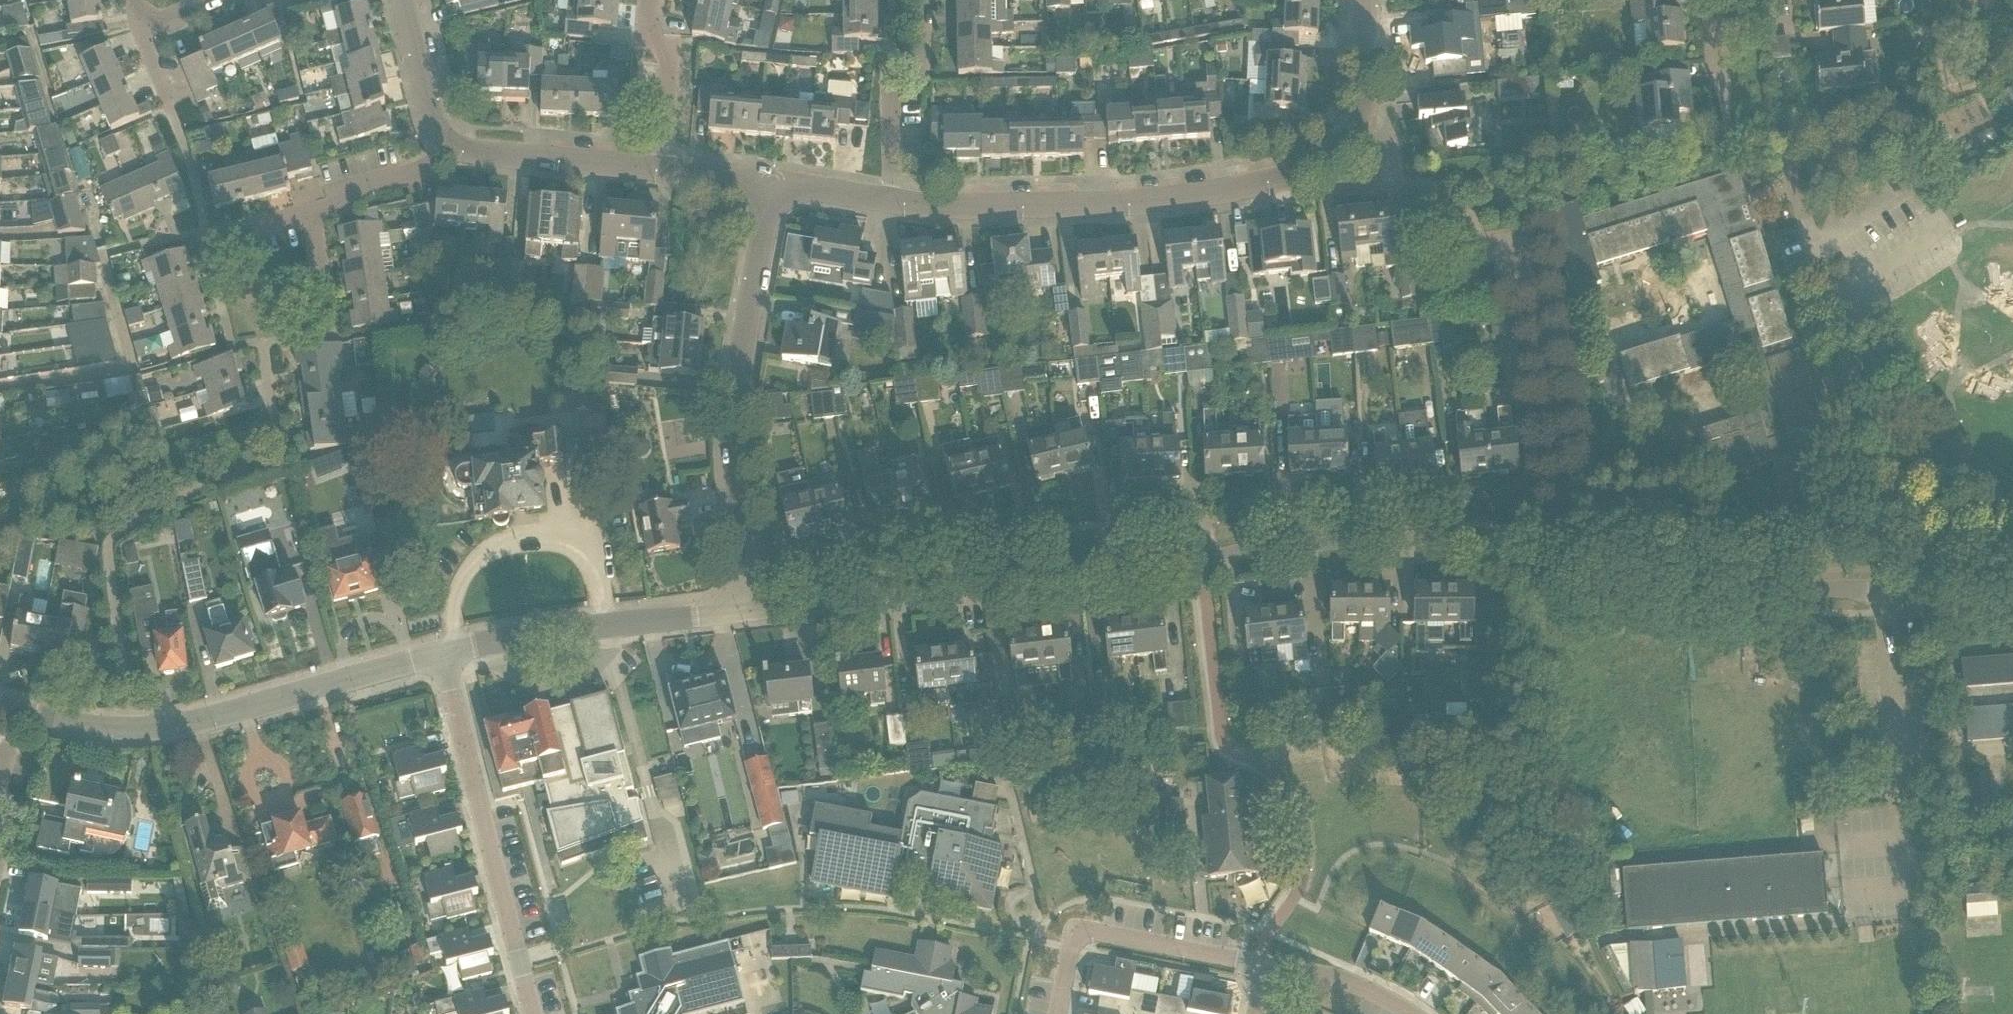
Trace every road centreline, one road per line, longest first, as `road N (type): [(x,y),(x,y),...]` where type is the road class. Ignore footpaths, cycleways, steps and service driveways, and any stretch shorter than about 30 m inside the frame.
road 1 (residential): [(745,610),(1354,539),(1446,541),(1771,585),(1904,586)]
road 2 (residential): [(1367,0),(1359,123),(1344,150),(1315,170),(1116,205),(895,203)]
road 3 (residential): [(13,714),(71,728),(190,724),(441,656)]
road 4 (residential): [(745,610),(738,388),(773,185)]
road 5 (residential): [(534,1013),(441,656)]
road 6 (residential): [(1904,586),(1906,544),(1812,246)]
road 7 (residential): [(441,656),(606,622),(745,610)]
road 8 (residential): [(1057,1013),(1069,947),(1091,932),(1264,965)]
road 9 (residential): [(895,203),(892,80),(912,74),(918,0)]
road 10 (residential): [(660,169),(449,144)]
road 11 (residential): [(660,169),(669,48),(644,45),(647,0)]
road 12 (residential): [(1781,147),(1827,132),(1836,166),(1834,232),(1812,246)]
road 13 (residential): [(1410,1013),(1331,977),(1264,965)]
road 14 (residential): [(314,207),(425,169),(449,144)]
road 15 (residential): [(449,144),(434,118),(404,0)]
road 16 (residential): [(895,203),(773,185)]
road 17 (residential): [(330,329),(314,207)]

